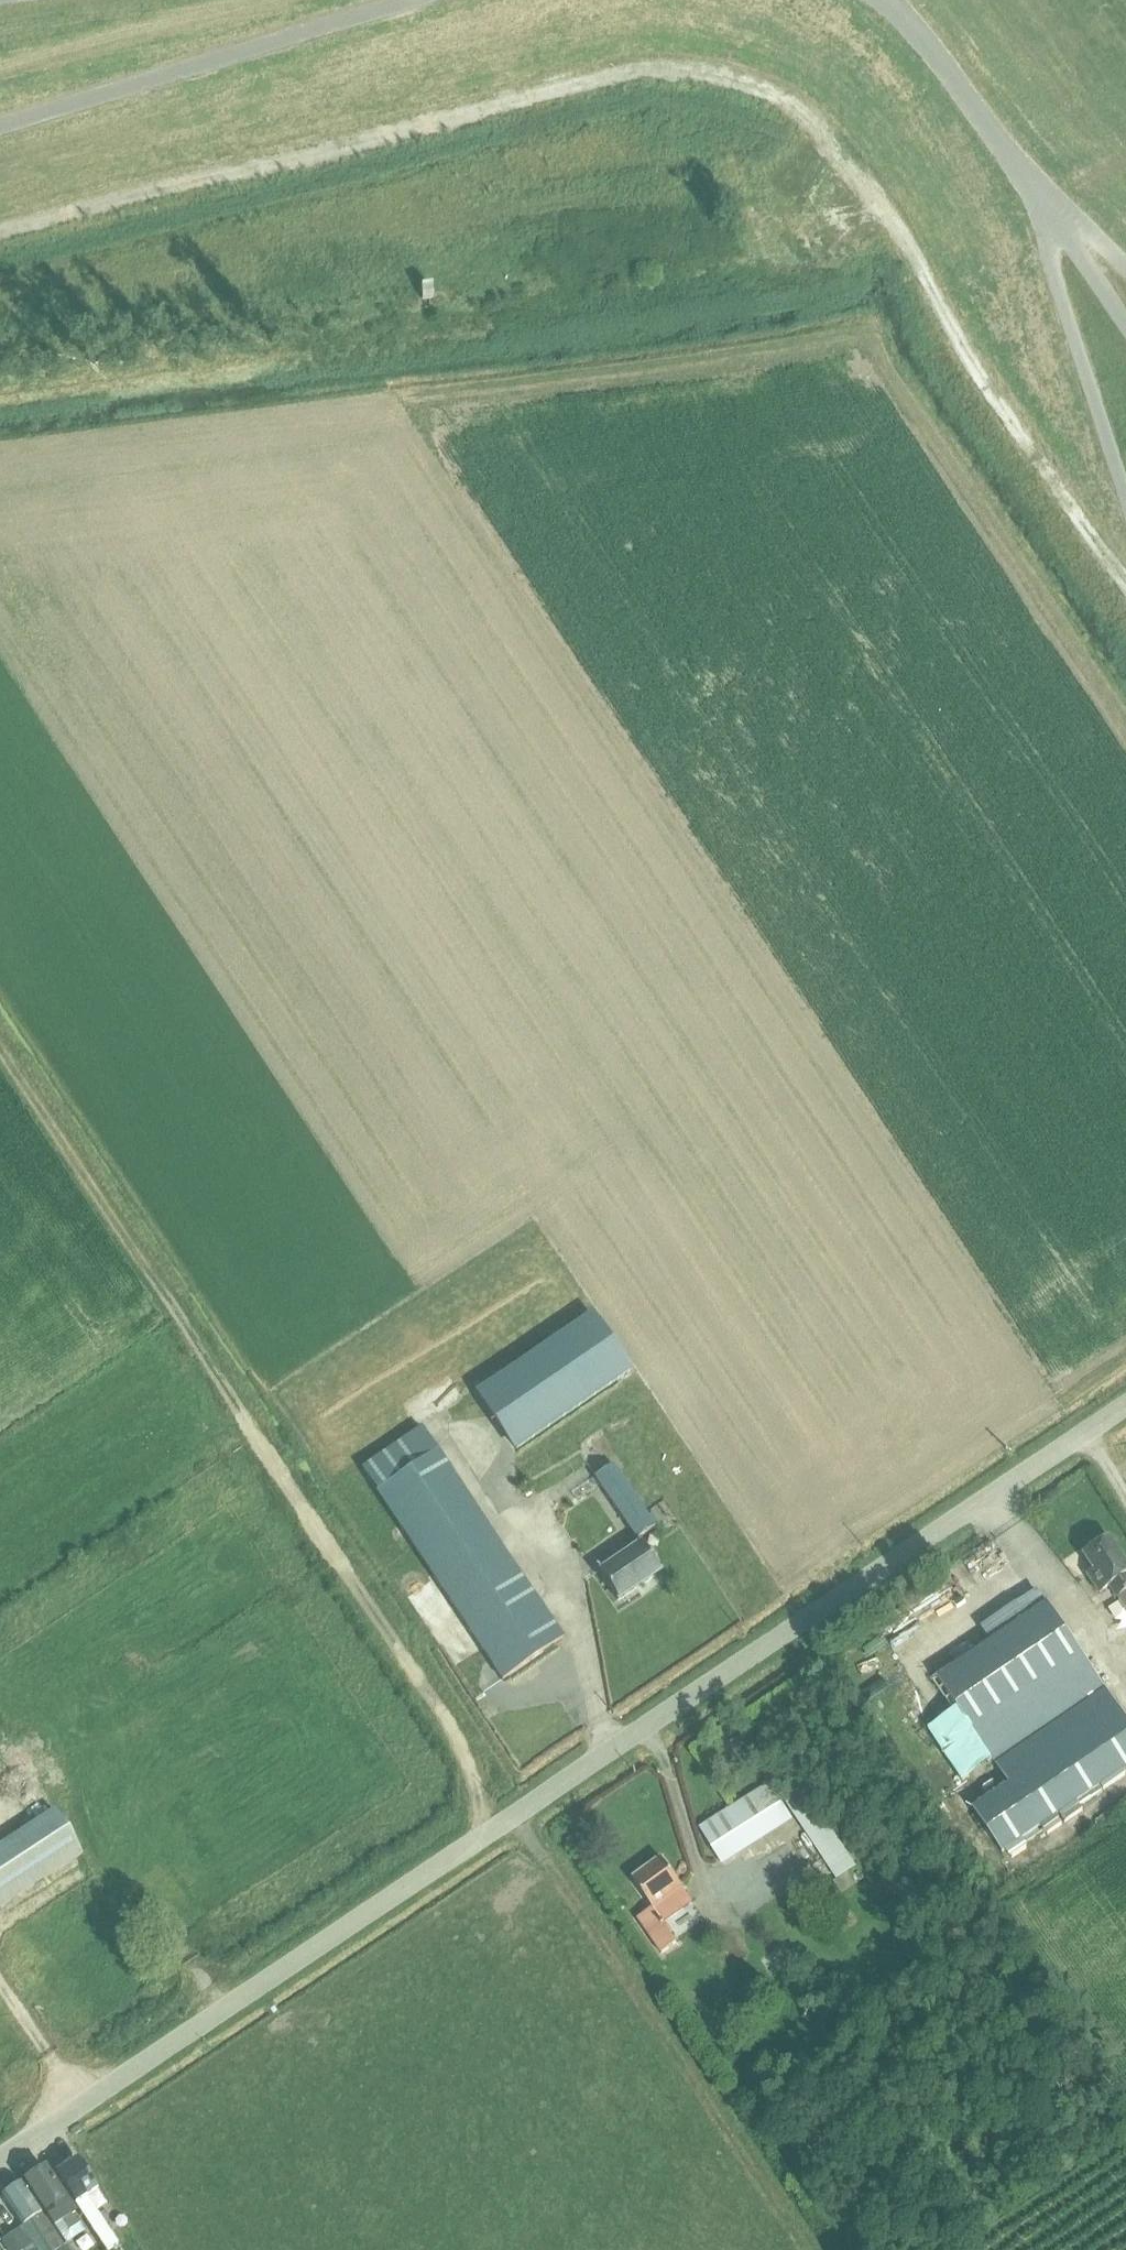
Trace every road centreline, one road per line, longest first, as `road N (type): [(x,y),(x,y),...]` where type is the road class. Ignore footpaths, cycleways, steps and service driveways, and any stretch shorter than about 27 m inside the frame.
road 1 (unclassified): [(1125,1407),(0,2160)]
road 2 (unclassified): [(872,0),(925,50),(1125,331)]

